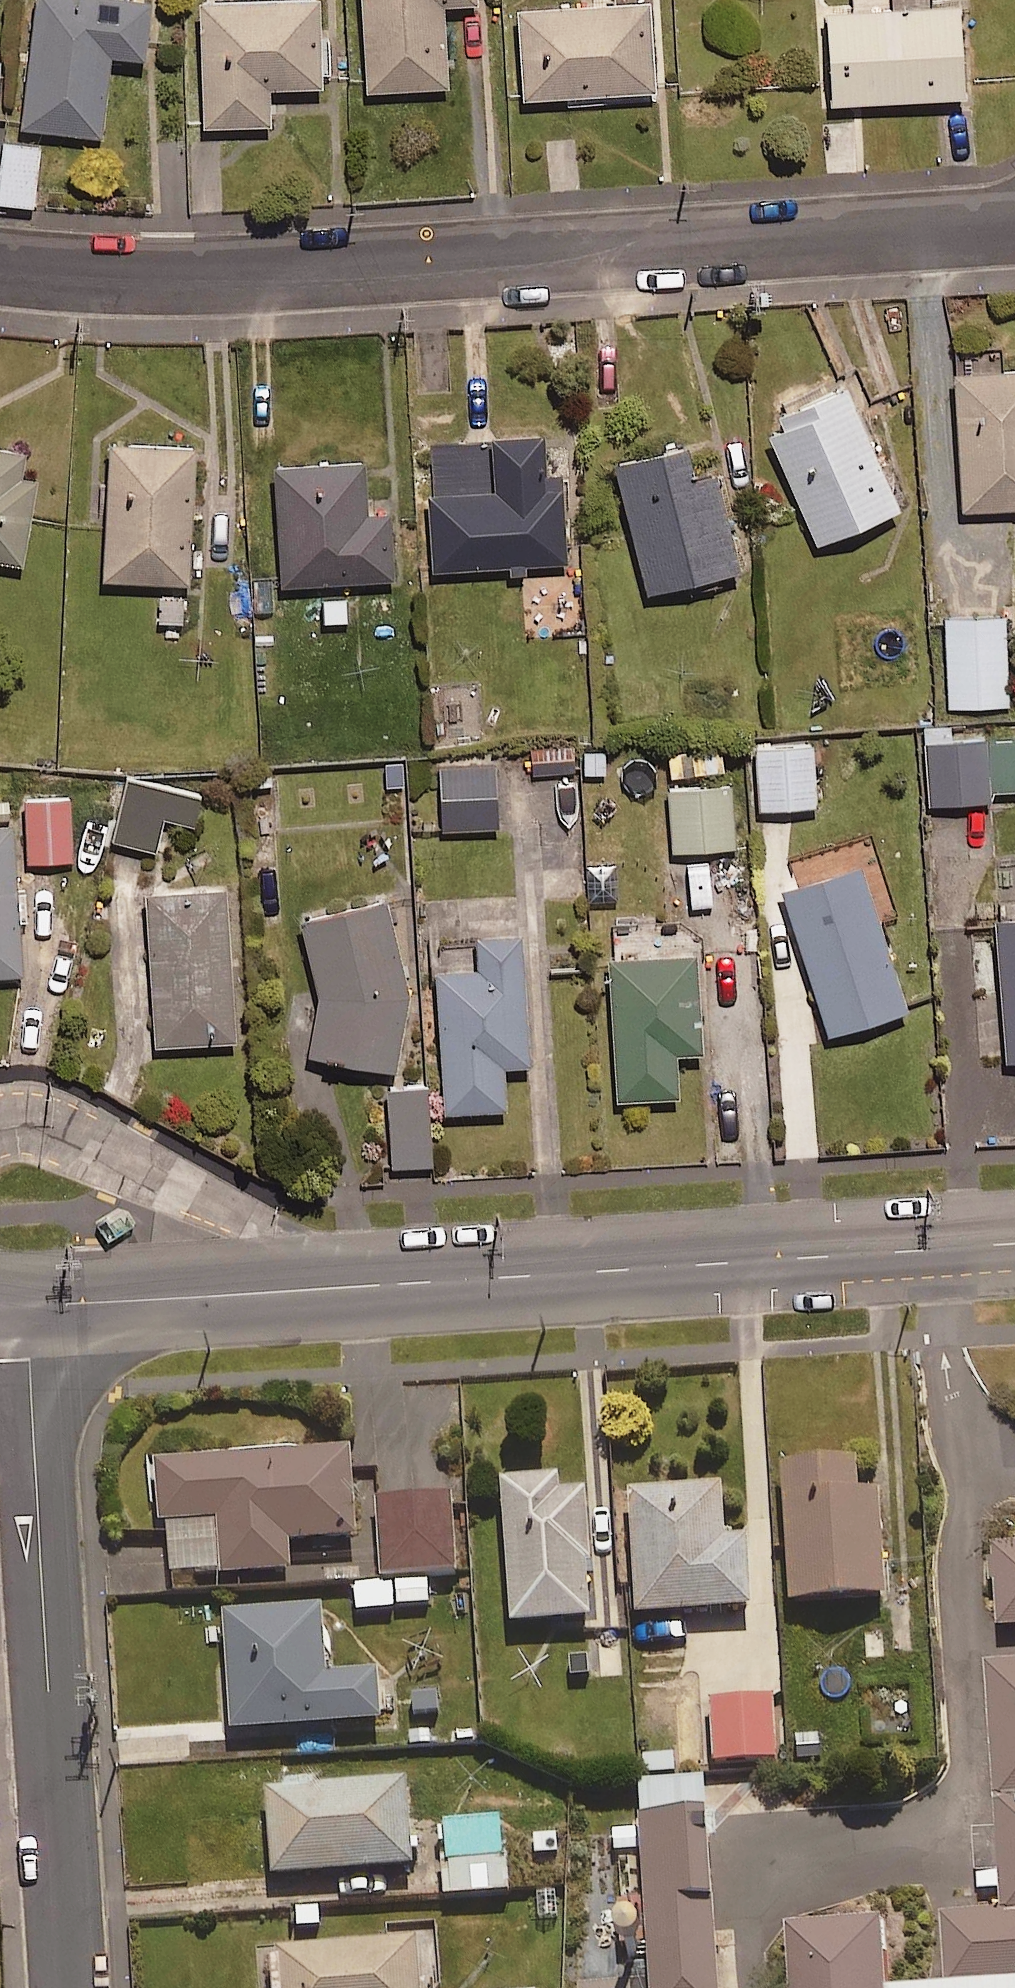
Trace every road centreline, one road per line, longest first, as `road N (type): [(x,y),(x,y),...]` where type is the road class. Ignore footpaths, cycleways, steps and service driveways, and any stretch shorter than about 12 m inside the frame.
road 1 (residential): [(1014,224),(338,272),(96,277),(0,269)]
road 2 (tertiary): [(1014,1245),(29,1307)]
road 3 (residential): [(66,1987),(29,1307)]

